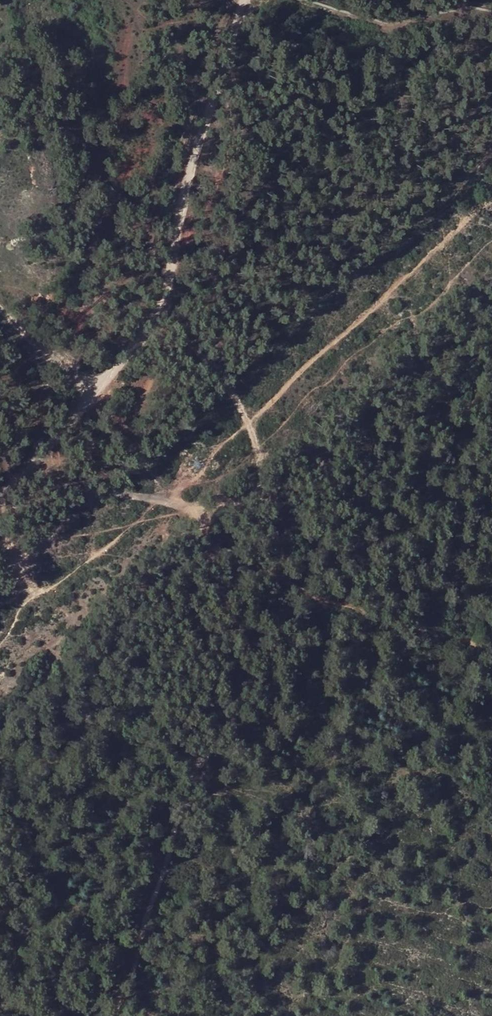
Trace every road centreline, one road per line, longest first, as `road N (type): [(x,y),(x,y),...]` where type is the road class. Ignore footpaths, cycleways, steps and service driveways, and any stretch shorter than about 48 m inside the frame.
road 1 (track): [(117,1015),(189,787),(241,704),(248,664),(239,609),(212,538),(185,499),(14,497)]
road 2 (track): [(240,0),(163,319),(122,372),(76,405),(14,497),(0,506)]
road 3 (track): [(491,652),(392,629),(373,614),(306,594),(212,538)]

